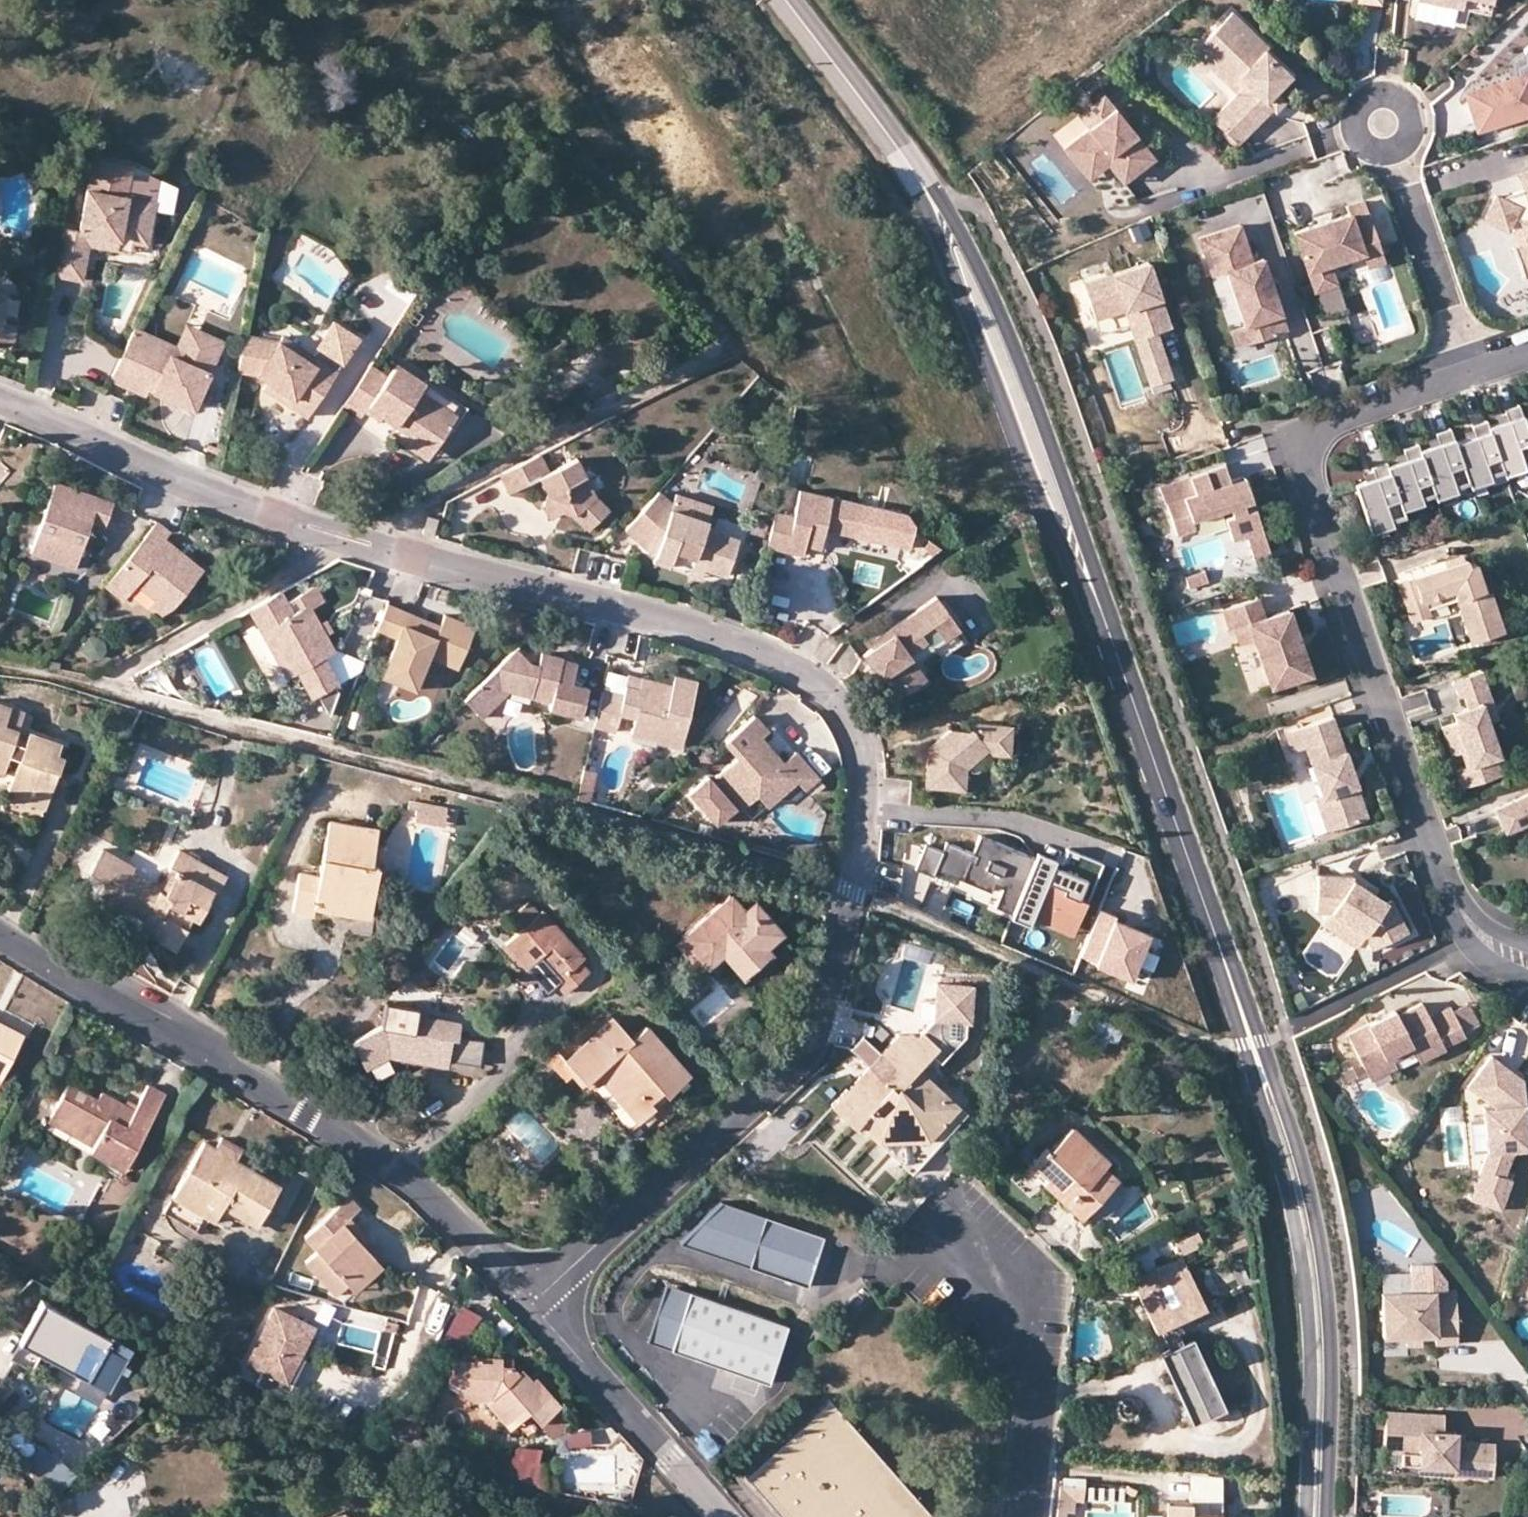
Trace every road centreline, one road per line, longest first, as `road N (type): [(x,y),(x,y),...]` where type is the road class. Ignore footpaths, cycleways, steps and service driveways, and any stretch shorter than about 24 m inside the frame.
road 1 (residential): [(359,538),(765,651),(839,702),(862,785),(851,893),(811,1049),(739,1125),(531,1304)]
road 2 (secondary): [(1316,1516),(1319,1334),(1306,1227),(1247,1025),(1091,584)]
road 3 (residential): [(0,929),(416,1181),(531,1304)]
road 4 (residential): [(1447,878),(1300,454),(1317,428),(1334,420),(1470,376)]
road 5 (secondary): [(1091,584),(1002,323),(965,246),(910,166)]
road 6 (secondary): [(910,166),(1039,501),(1091,584)]
road 7 (residential): [(359,538),(731,349)]
road 8 (residential): [(0,398),(241,503),(359,538)]
road 9 (residential): [(531,1304),(719,1516)]
road 10 (residential): [(1382,130),(1470,376)]
road 11 (secondary): [(910,166),(785,0)]
road 12 (residential): [(1022,1516),(1038,1376)]
road 13 (residential): [(1447,878),(1466,943),(1527,981)]

